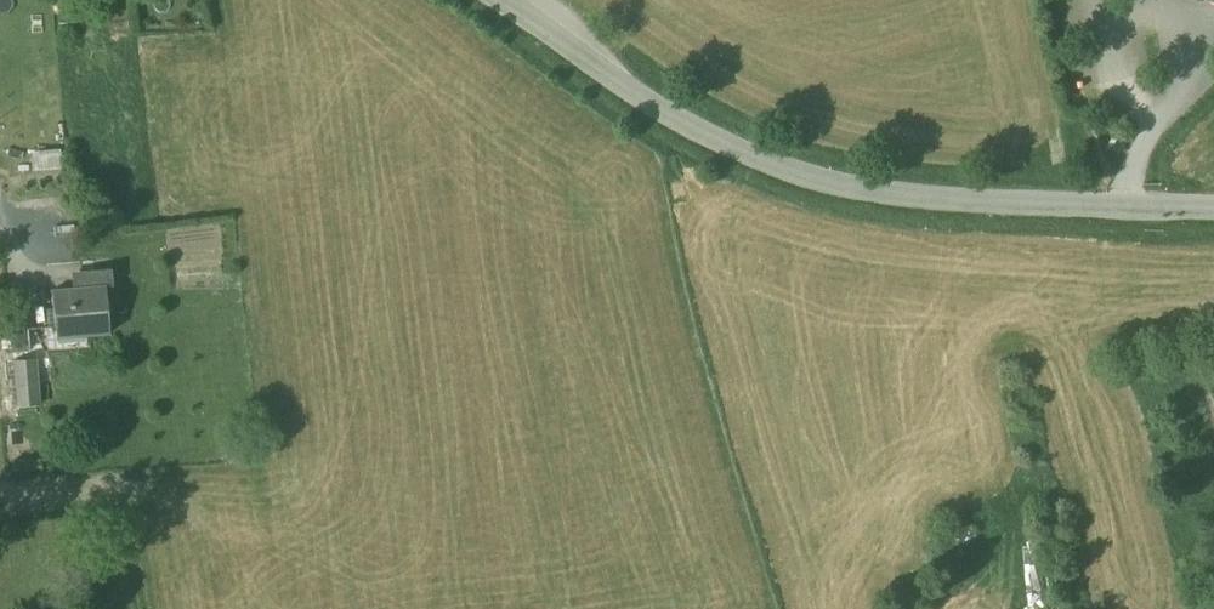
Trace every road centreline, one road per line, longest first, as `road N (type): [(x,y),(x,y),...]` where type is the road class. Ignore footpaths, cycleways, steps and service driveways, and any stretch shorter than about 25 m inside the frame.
road 1 (residential): [(1213,213),(927,205),(824,185),(741,153),(639,95),(496,0)]

